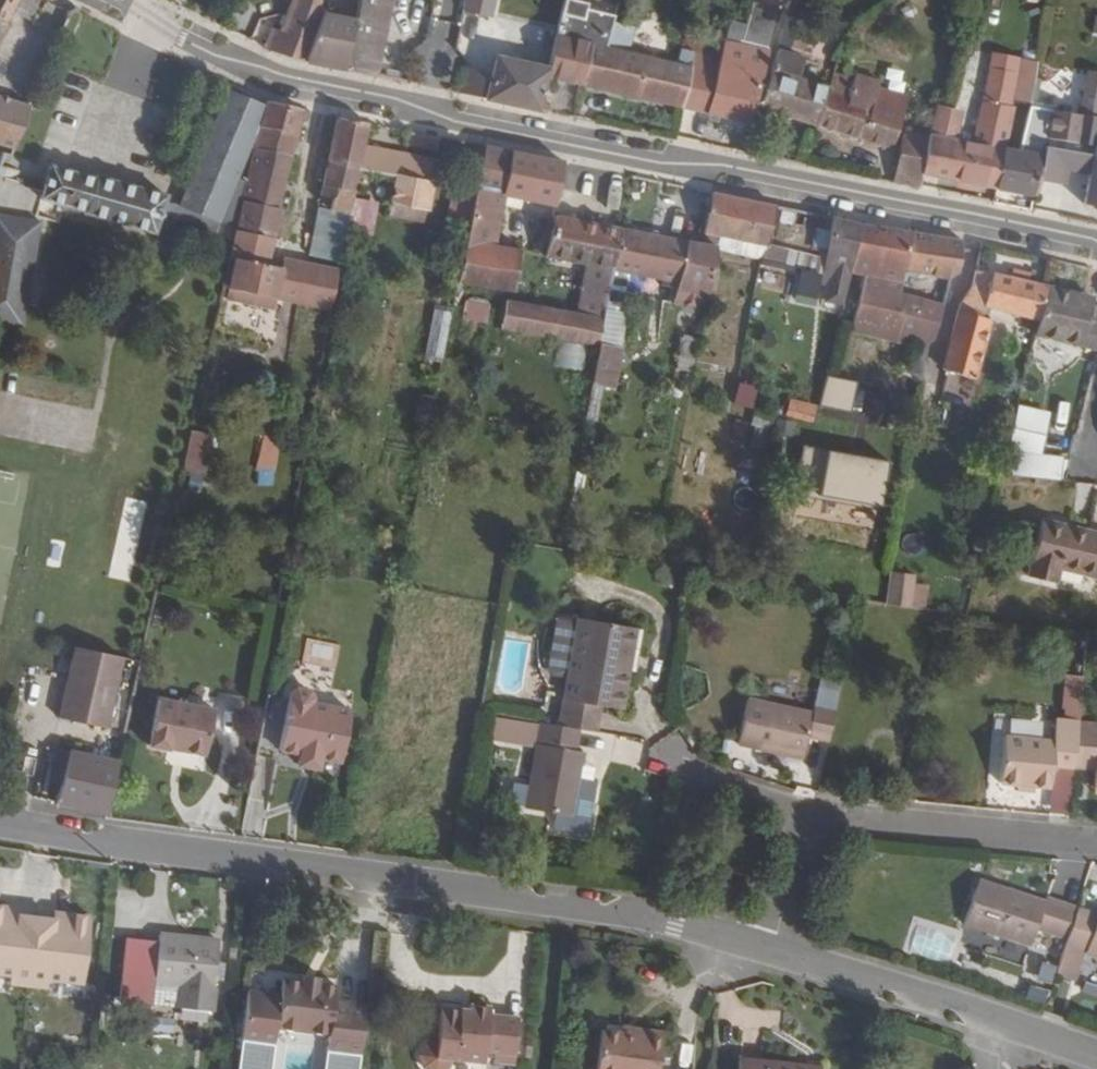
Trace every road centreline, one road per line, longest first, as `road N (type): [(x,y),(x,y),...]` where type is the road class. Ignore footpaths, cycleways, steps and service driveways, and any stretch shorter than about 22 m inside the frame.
road 1 (tertiary): [(1096,250),(344,96),(259,72),(113,0)]
road 2 (tertiary): [(0,826),(98,846),(449,884),(675,923),(775,955)]
road 3 (tertiary): [(775,955),(1096,1059)]
road 4 (residential): [(1096,841),(806,812)]
road 5 (residential): [(806,812),(696,781),(670,757)]
road 6 (residential): [(806,812),(775,955)]

